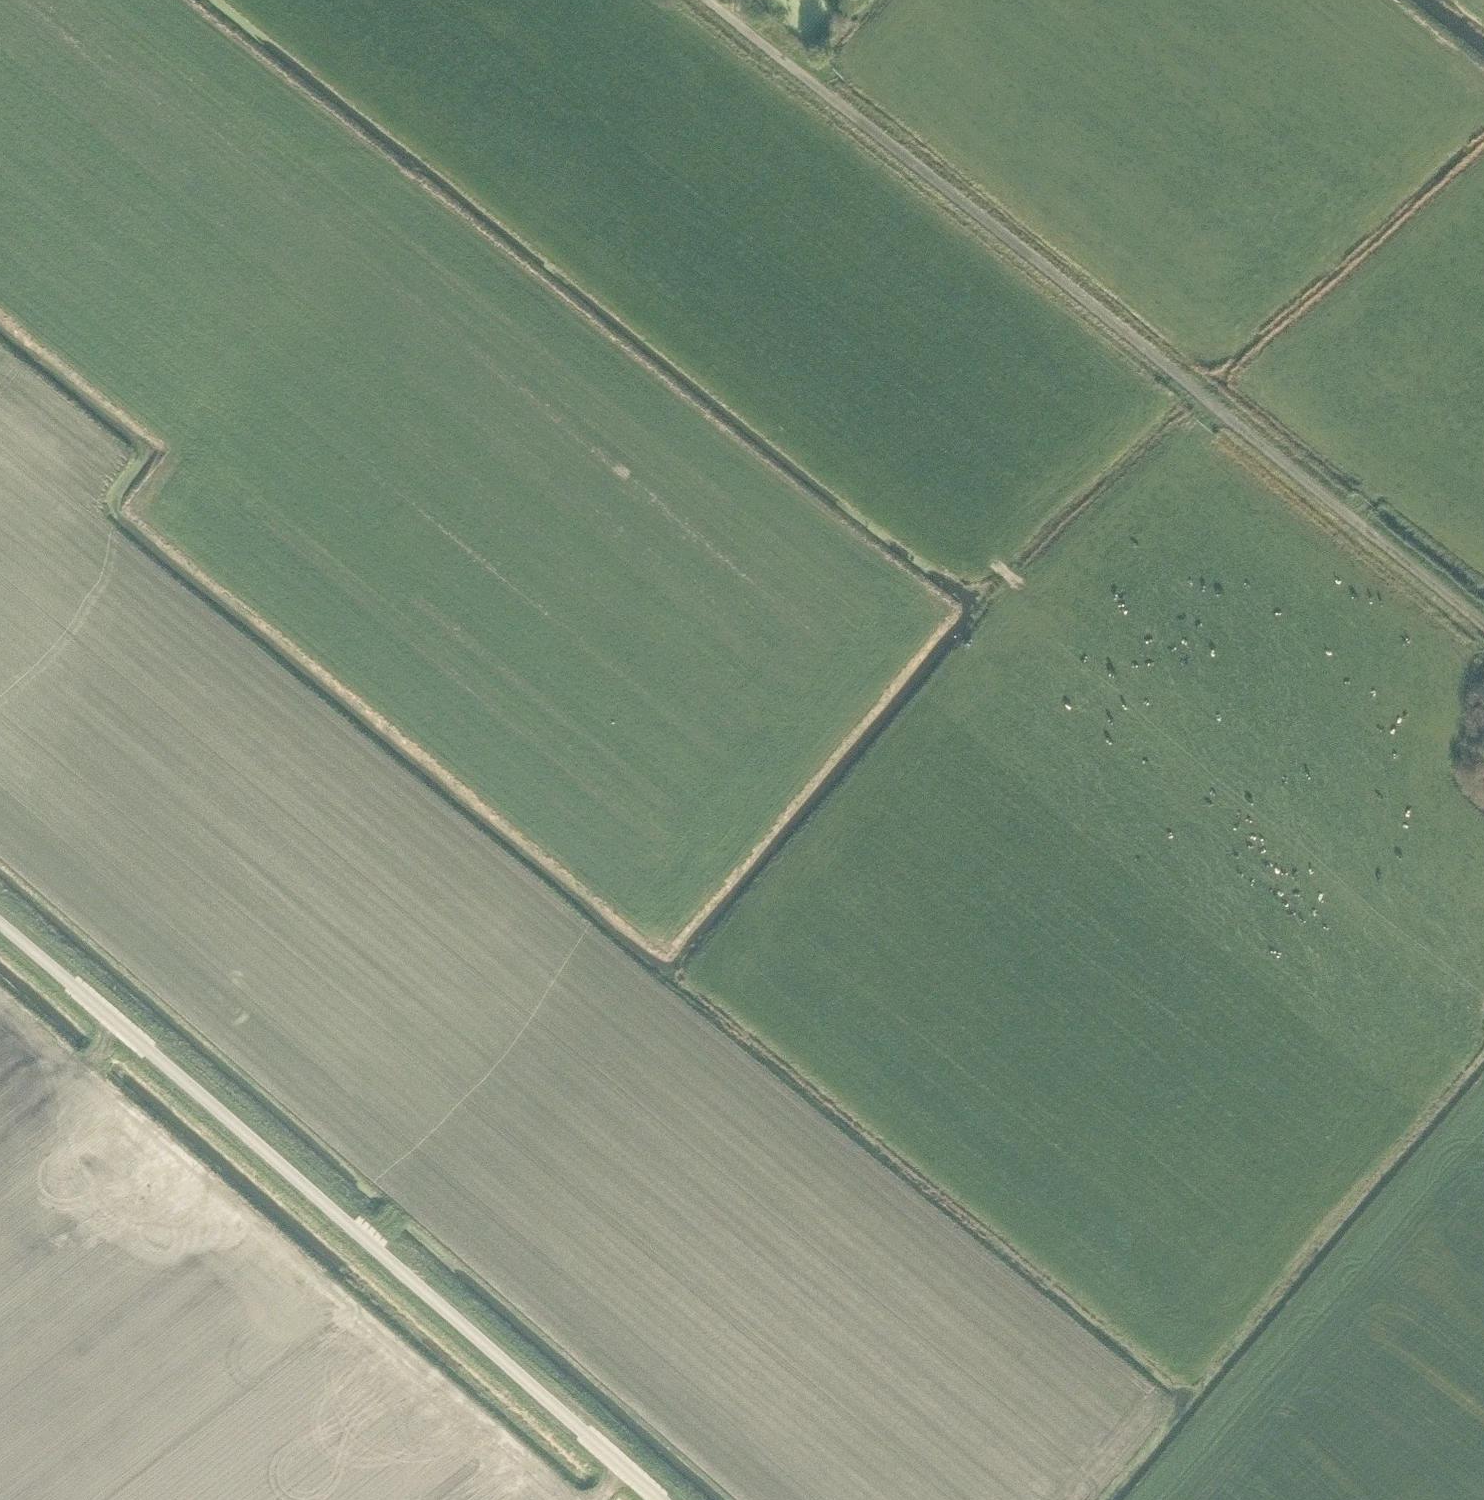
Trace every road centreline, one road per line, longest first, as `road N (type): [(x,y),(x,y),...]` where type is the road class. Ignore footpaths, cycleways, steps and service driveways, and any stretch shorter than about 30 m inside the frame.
road 1 (unclassified): [(1483,631),(701,0)]
road 2 (tertiary): [(659,1499),(0,920)]

